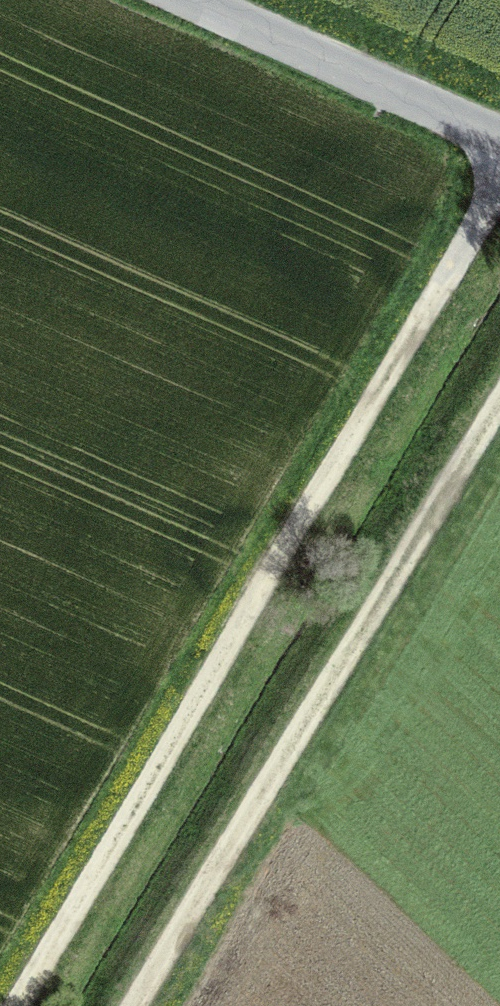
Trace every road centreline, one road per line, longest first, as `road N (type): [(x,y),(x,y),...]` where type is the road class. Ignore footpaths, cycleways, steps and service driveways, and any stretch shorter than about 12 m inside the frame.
road 1 (track): [(12,1005),(499,181)]
road 2 (track): [(139,1005),(499,403)]
road 3 (tertiary): [(184,0),(499,138)]

